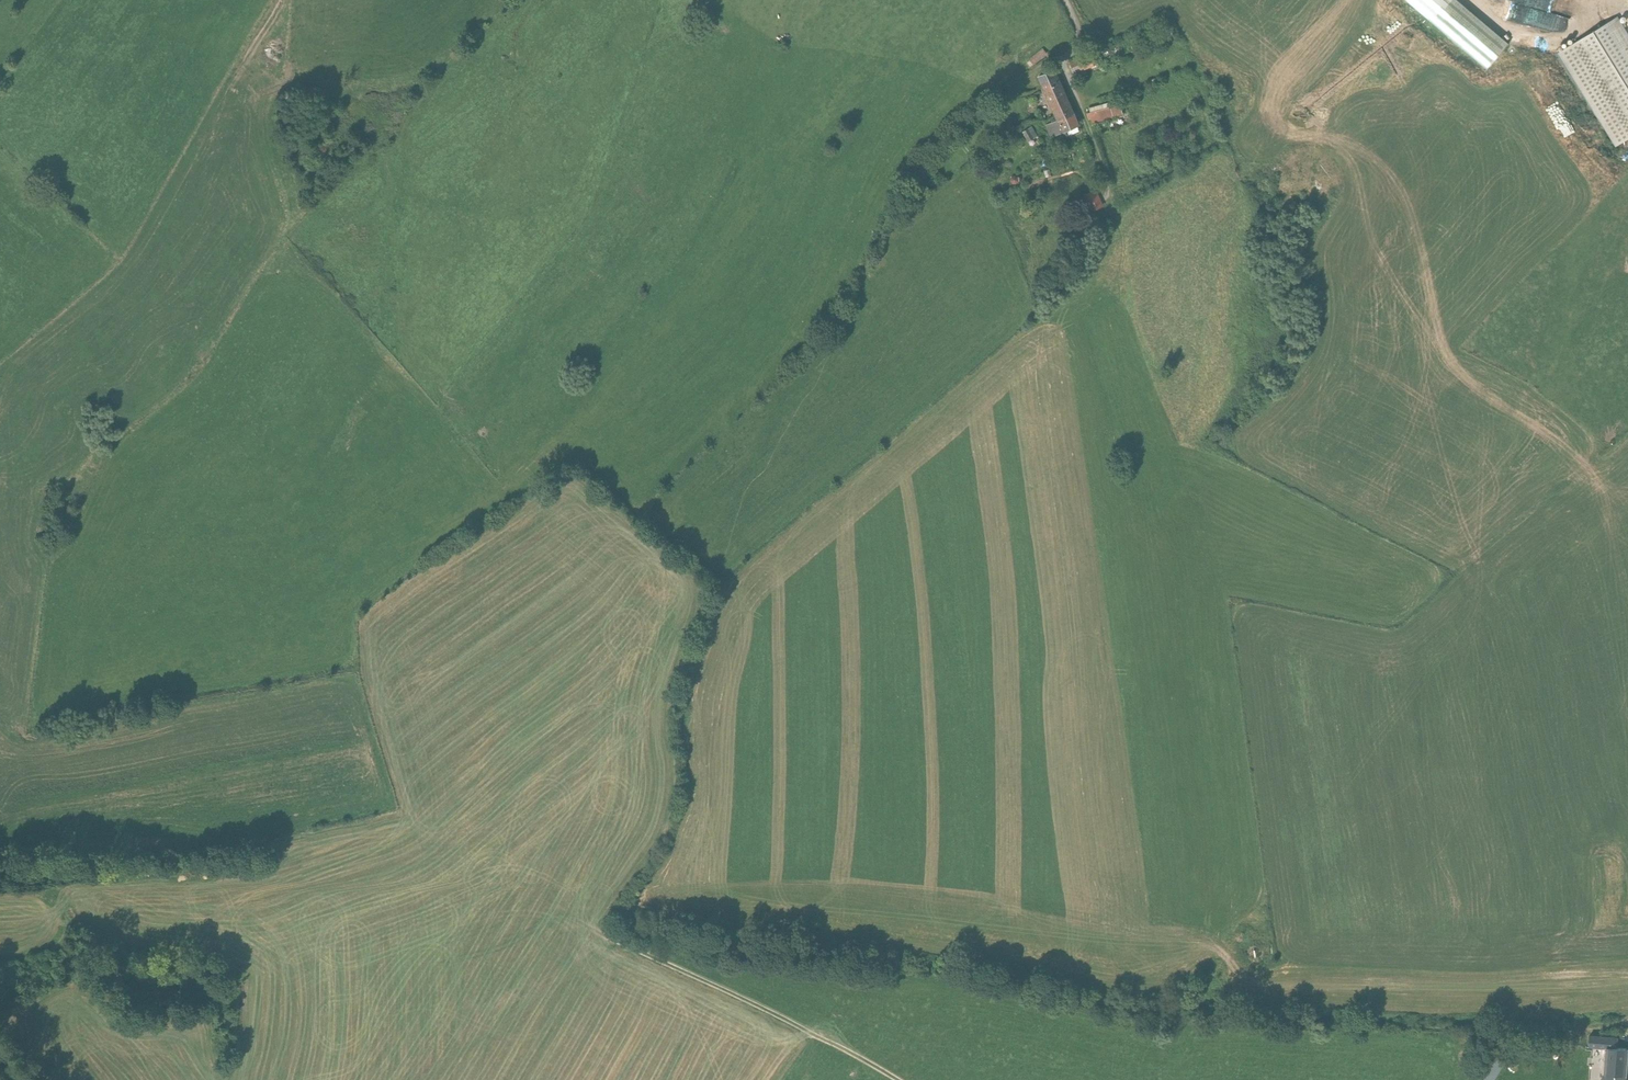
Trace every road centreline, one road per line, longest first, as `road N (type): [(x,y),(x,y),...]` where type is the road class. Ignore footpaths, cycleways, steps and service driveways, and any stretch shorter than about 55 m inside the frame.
road 1 (track): [(1214,969),(1201,990),(1203,1007),(1263,1018),(1461,1029),(1627,1023)]
road 2 (track): [(605,935),(898,1079)]
road 3 (track): [(857,296),(916,166),(964,117),(1029,71)]

